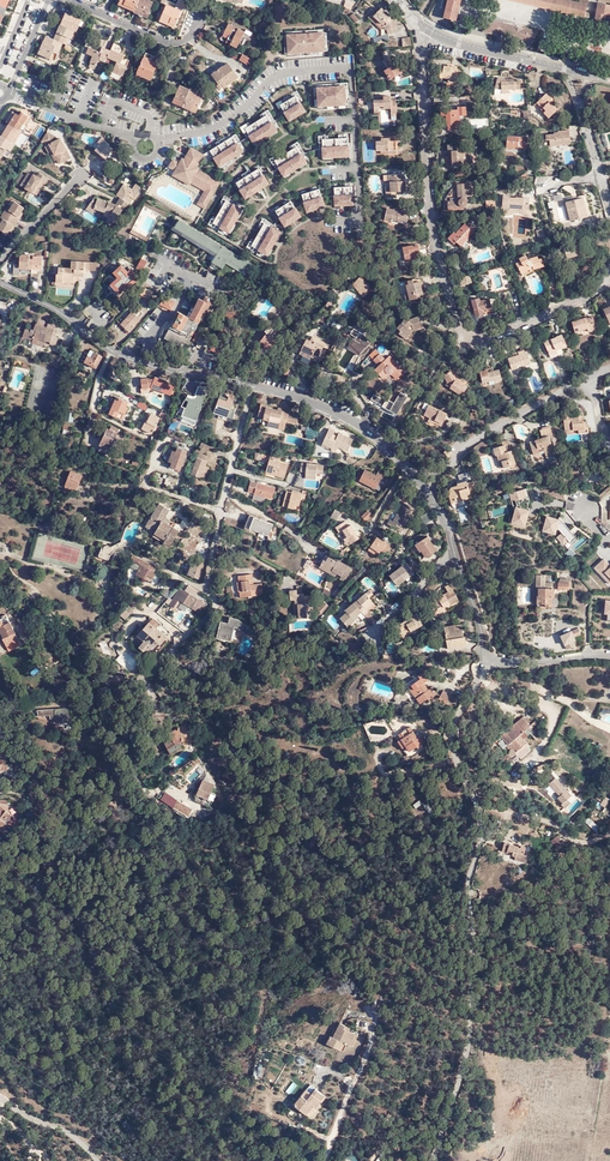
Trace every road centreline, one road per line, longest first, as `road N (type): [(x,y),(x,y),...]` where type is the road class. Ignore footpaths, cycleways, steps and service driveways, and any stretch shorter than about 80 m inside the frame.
road 1 (residential): [(421,26),(431,216),(446,290),(467,339),(478,342),(590,293),(609,267)]
road 2 (residential): [(254,384),(206,585),(218,600),(195,661),(157,699),(160,787)]
road 3 (tertiary): [(254,384),(341,412),(390,442),(446,519),(490,659)]
road 4 (unclassified): [(490,659),(452,742),(484,831),(472,879),(477,975)]
road 5 (tertiary): [(0,280),(127,355),(177,373),(254,384)]
road 6 (unclassified): [(477,975),(463,1017),(463,1069),(423,1160)]
road 7 (residential): [(421,26),(458,44),(572,70)]
road 8 (residential): [(71,0),(170,40),(188,32),(205,7)]
road 9 (unclassified): [(609,935),(556,954),(518,945),(477,975)]
road 10 (tertiary): [(490,659),(609,654)]

